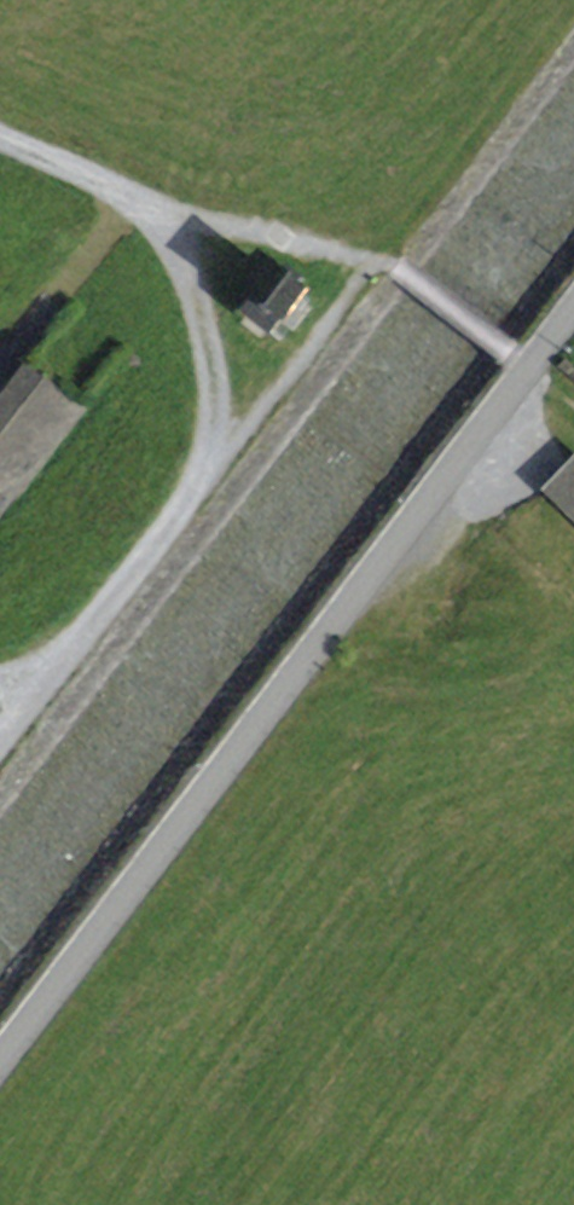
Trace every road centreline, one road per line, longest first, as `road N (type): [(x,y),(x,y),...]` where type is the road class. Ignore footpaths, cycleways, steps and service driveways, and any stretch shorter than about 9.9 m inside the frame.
road 1 (residential): [(0,1060),(573,313)]
road 2 (track): [(0,134),(89,174),(158,232),(188,284),(214,402),(207,476),(0,747)]

